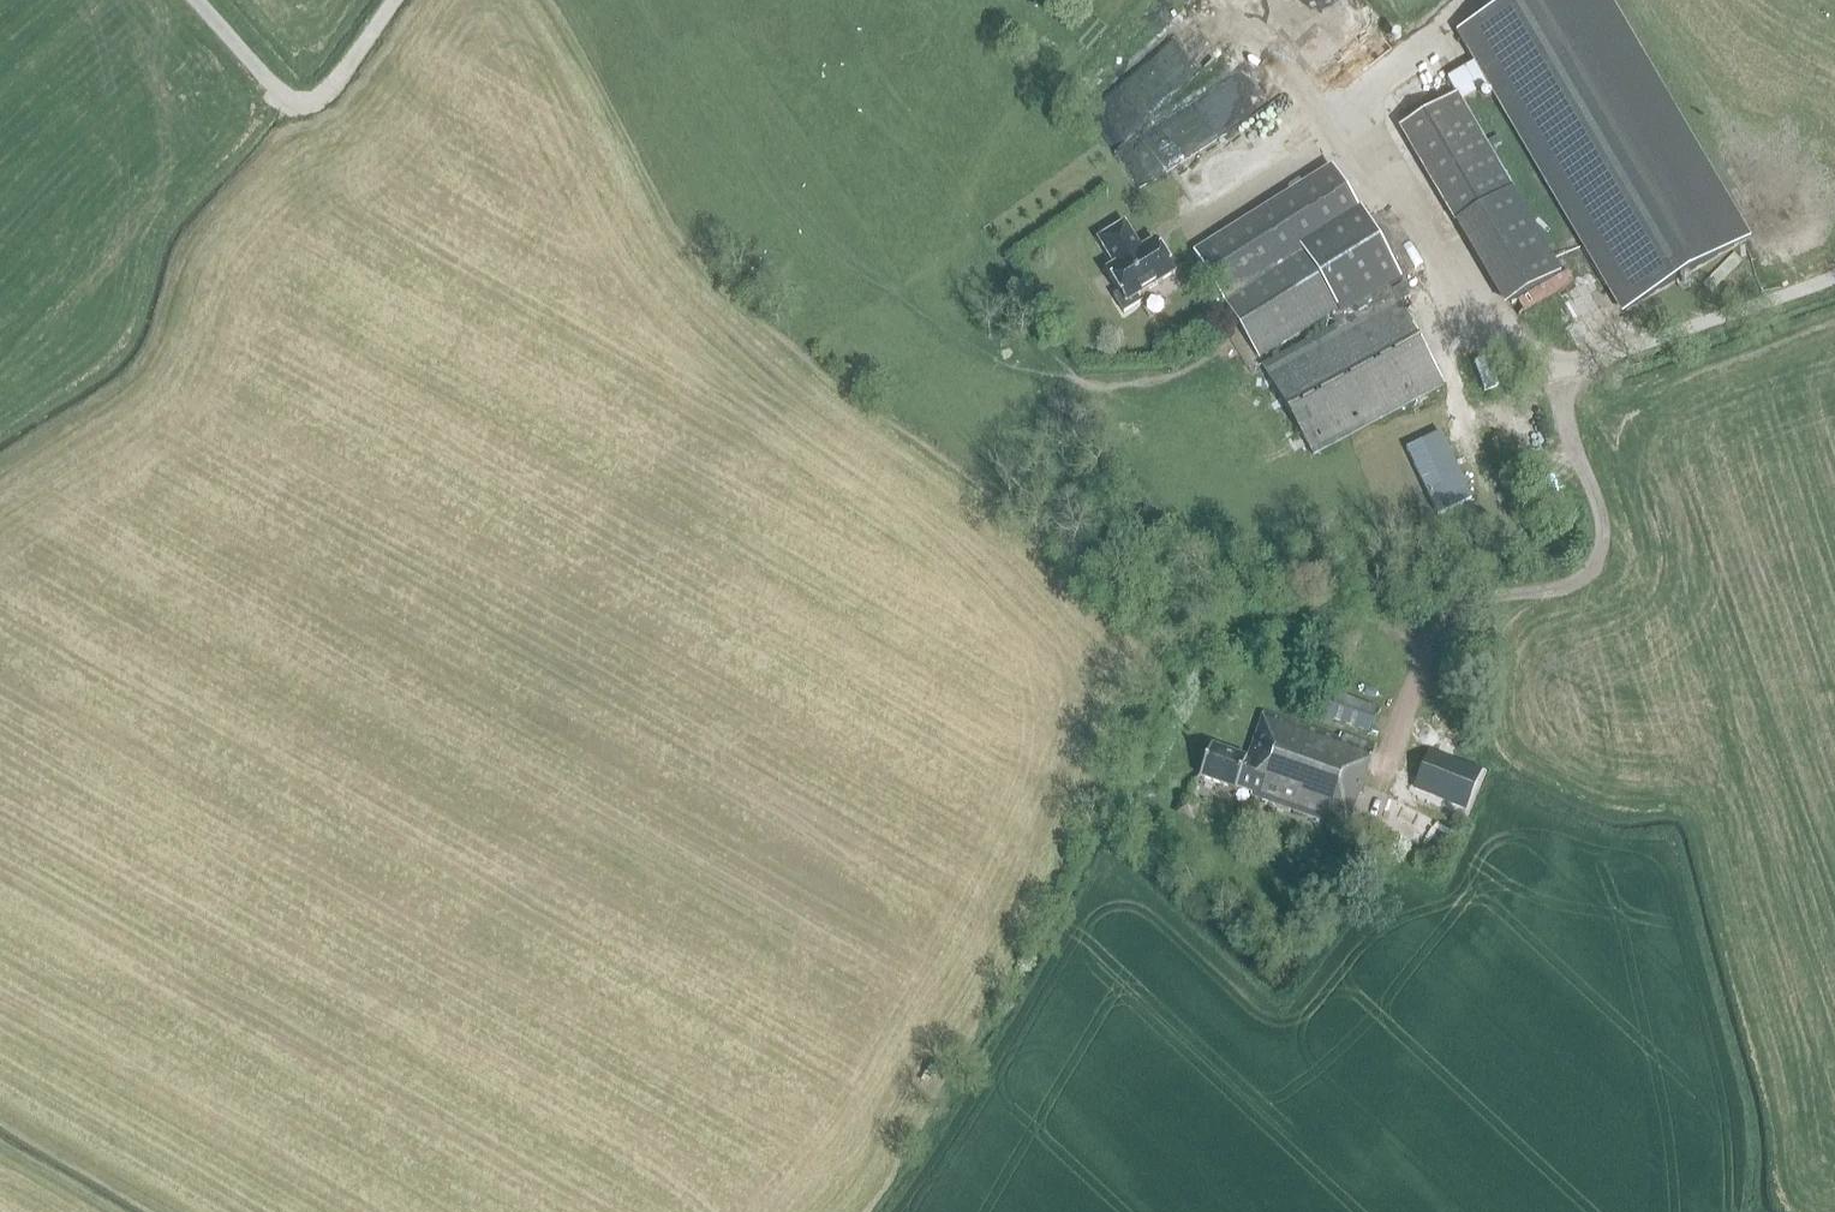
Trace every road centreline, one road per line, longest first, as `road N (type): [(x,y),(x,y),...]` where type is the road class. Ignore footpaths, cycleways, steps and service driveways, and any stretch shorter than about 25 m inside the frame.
road 1 (unclassified): [(1561,411),(1576,378),(1834,281)]

